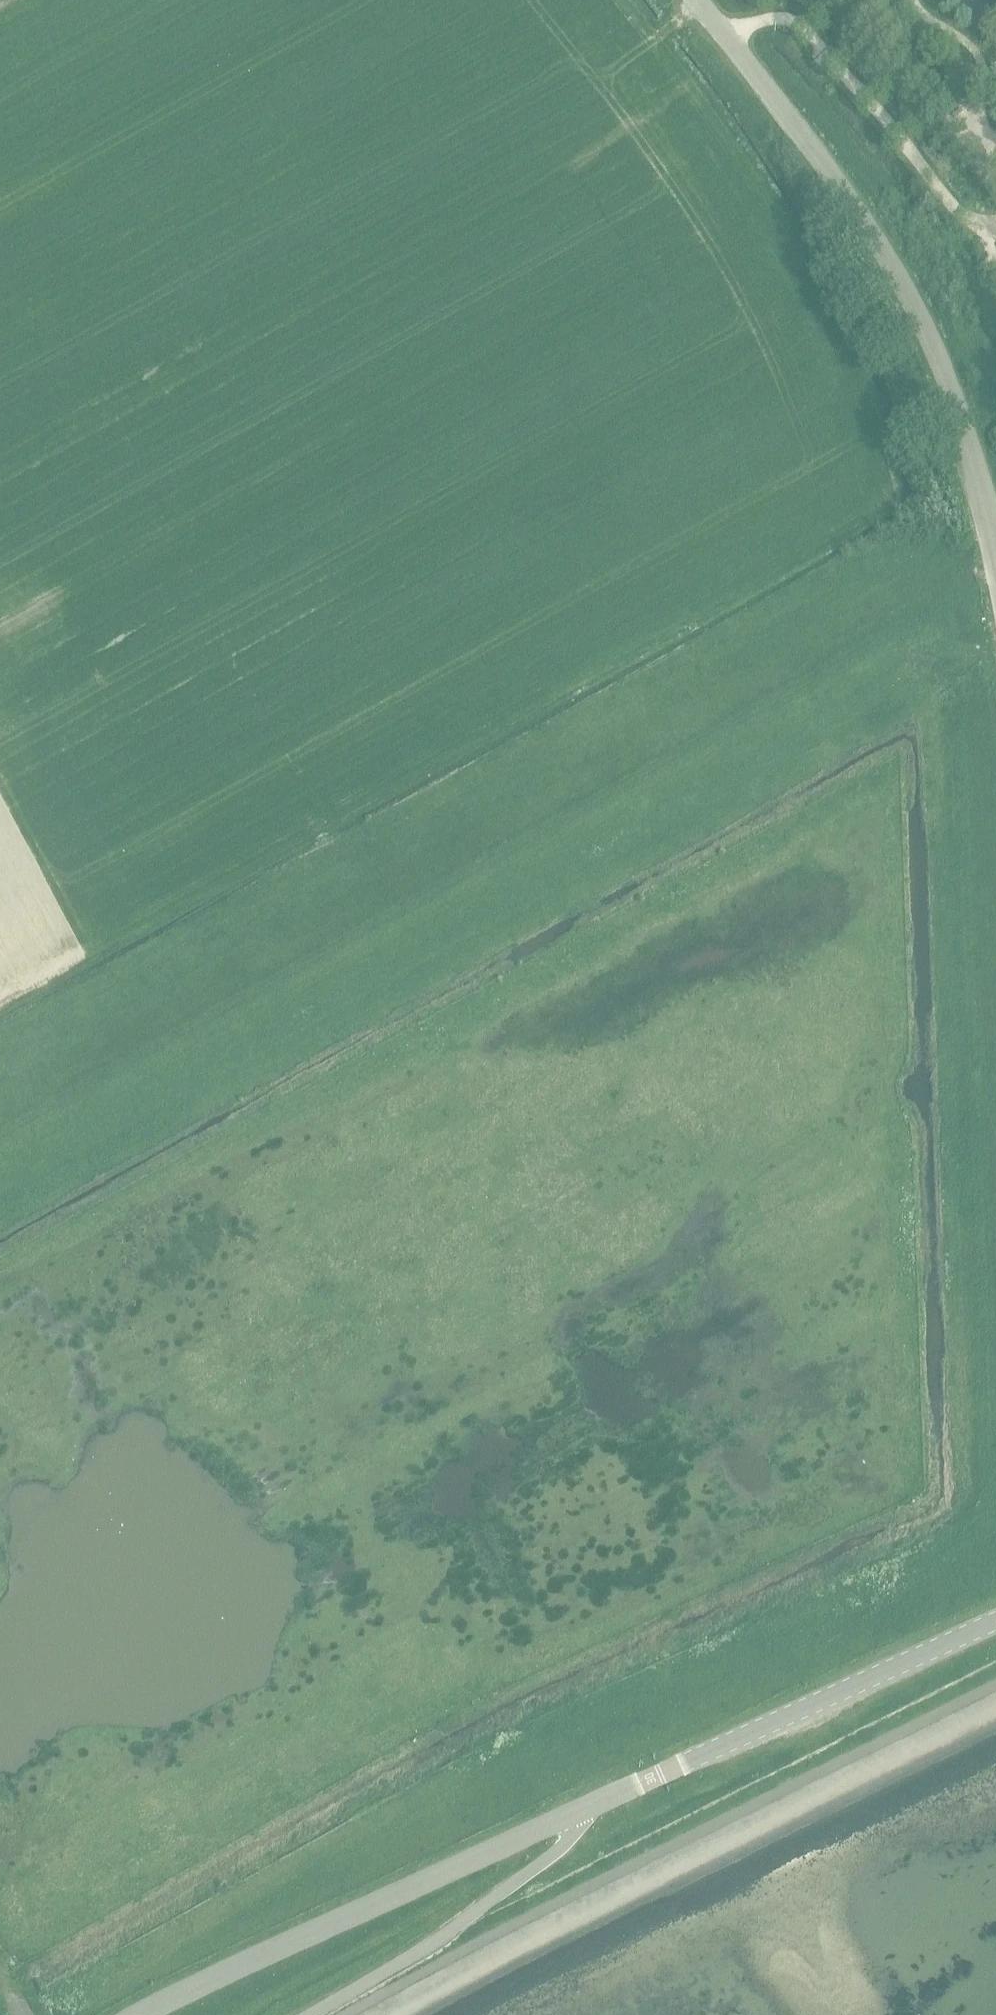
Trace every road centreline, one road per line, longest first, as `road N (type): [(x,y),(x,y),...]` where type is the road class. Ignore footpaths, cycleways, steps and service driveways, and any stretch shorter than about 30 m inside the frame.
road 1 (unclassified): [(995,530),(965,428),(912,303),(865,224),(698,0)]
road 2 (unclassified): [(143,2014),(577,1812)]
road 3 (unclassified): [(577,1812),(995,1620)]
road 4 (unclassified): [(310,2014),(559,1853),(578,1828),(577,1812)]

